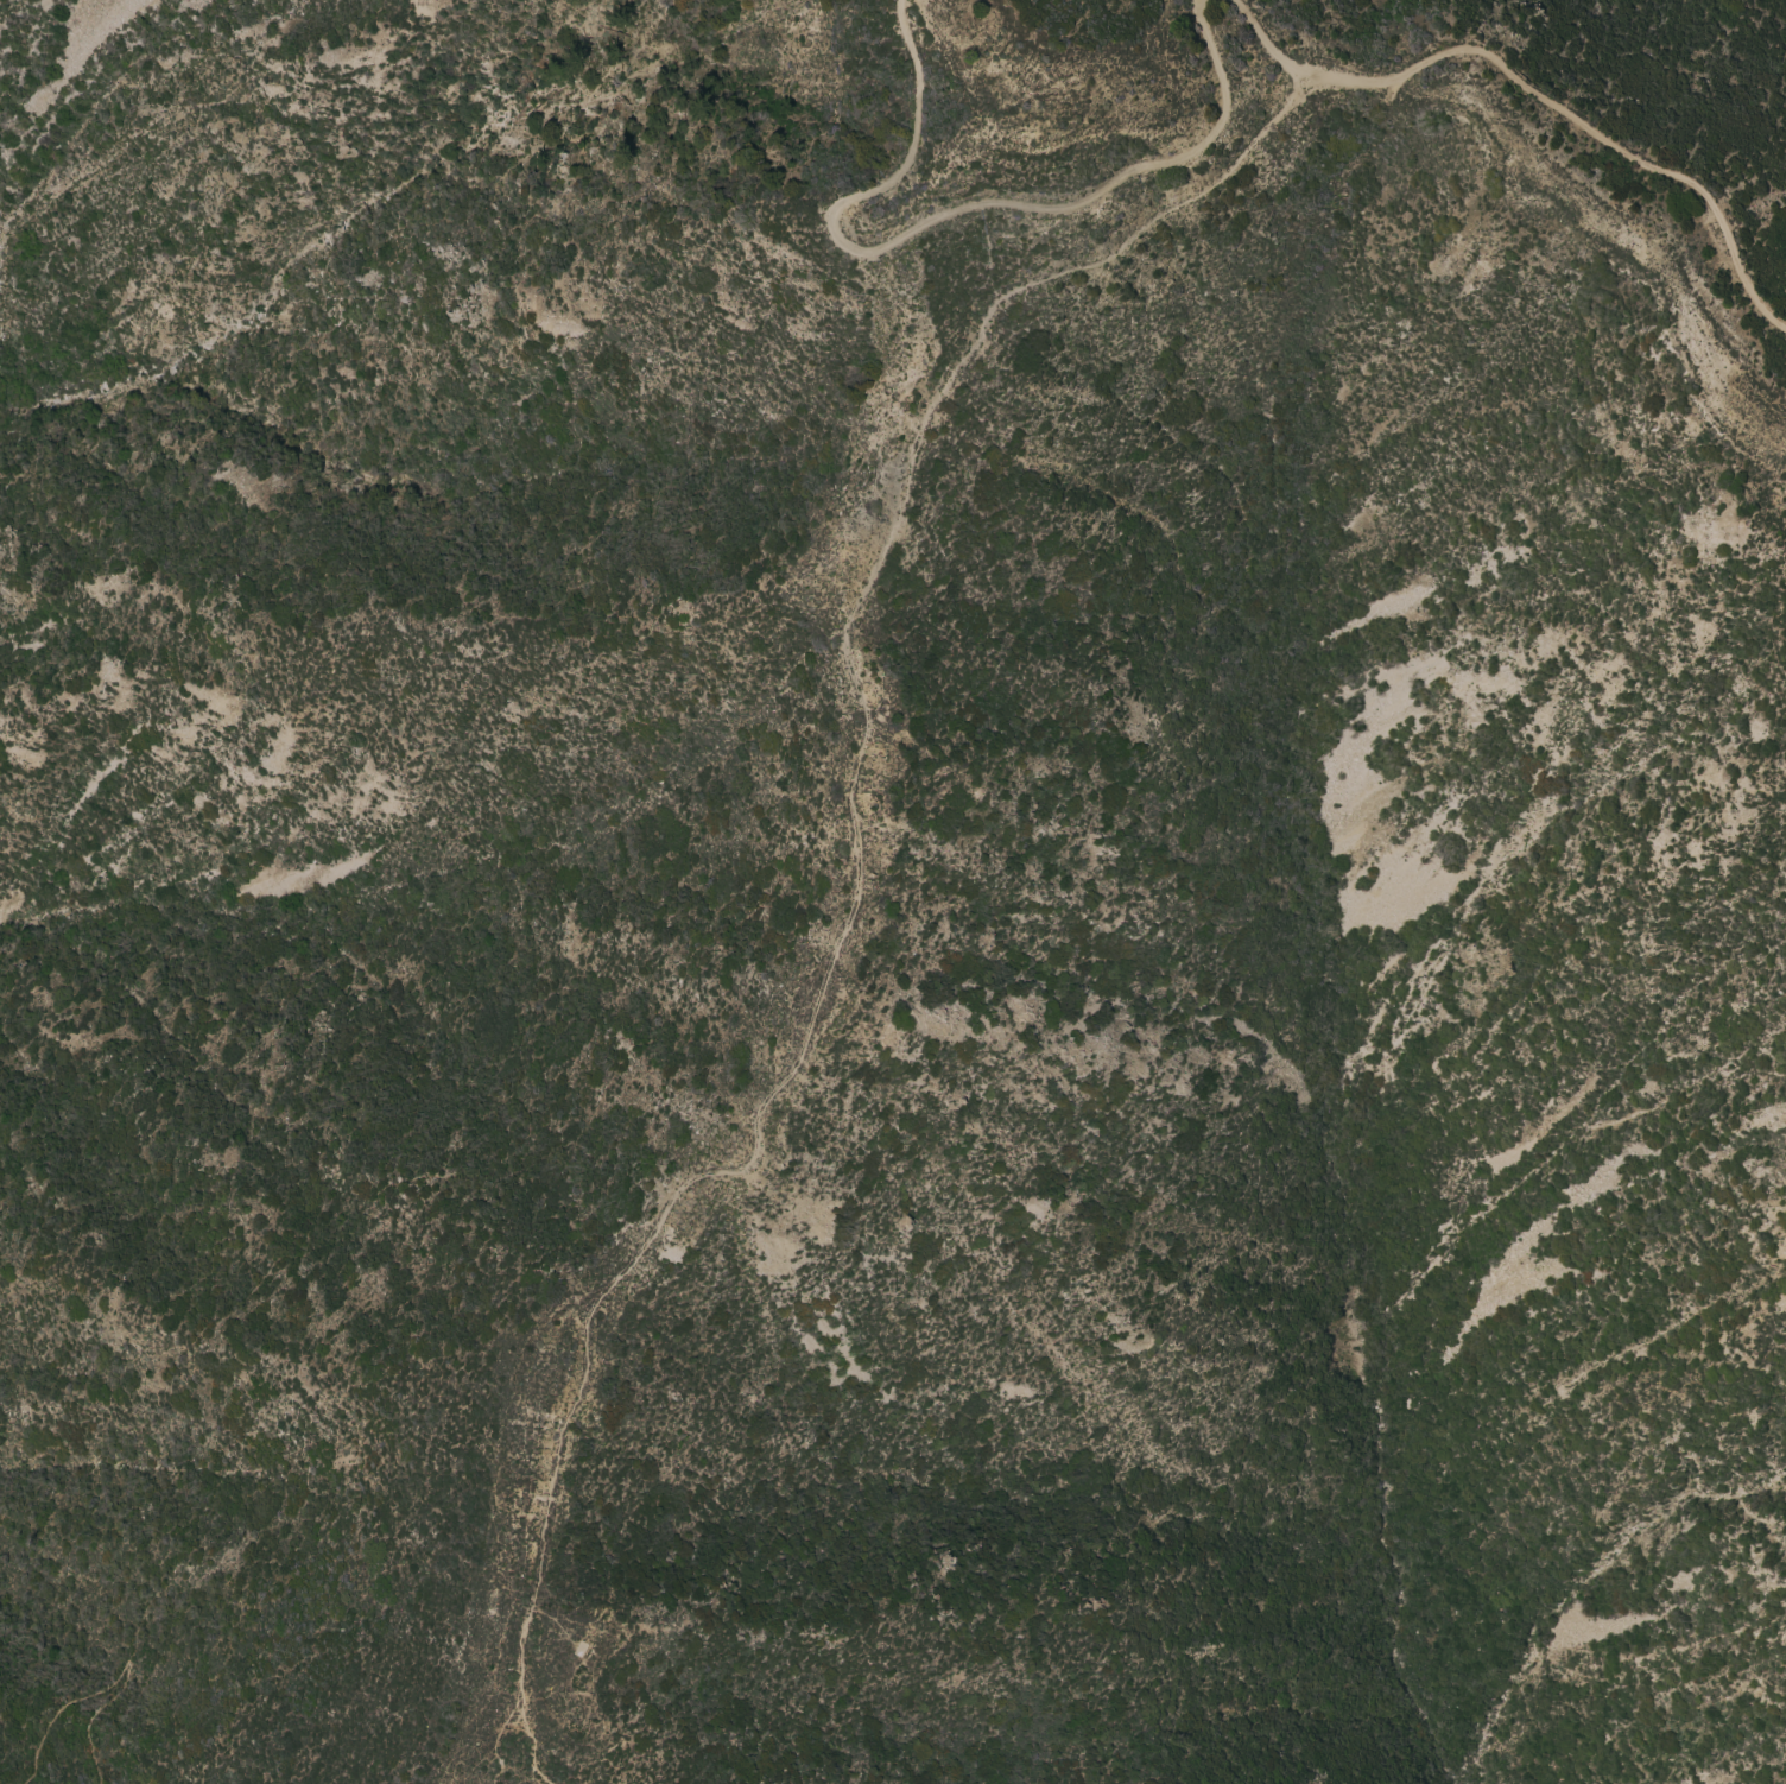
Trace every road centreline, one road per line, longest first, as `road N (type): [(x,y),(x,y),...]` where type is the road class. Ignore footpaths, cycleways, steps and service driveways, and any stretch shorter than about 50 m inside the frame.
road 1 (track): [(1192,0),(1220,91),(1216,114),(1201,132),(1116,164),(1070,195),(974,196),(851,245),(831,229),(831,204),(894,170),(912,139),(918,67),(896,0)]
road 2 (track): [(1785,325),(1750,291),(1700,184),(1624,148),(1522,80),(1483,43),(1455,40),(1385,77),(1305,69),(1280,55),(1239,0)]

